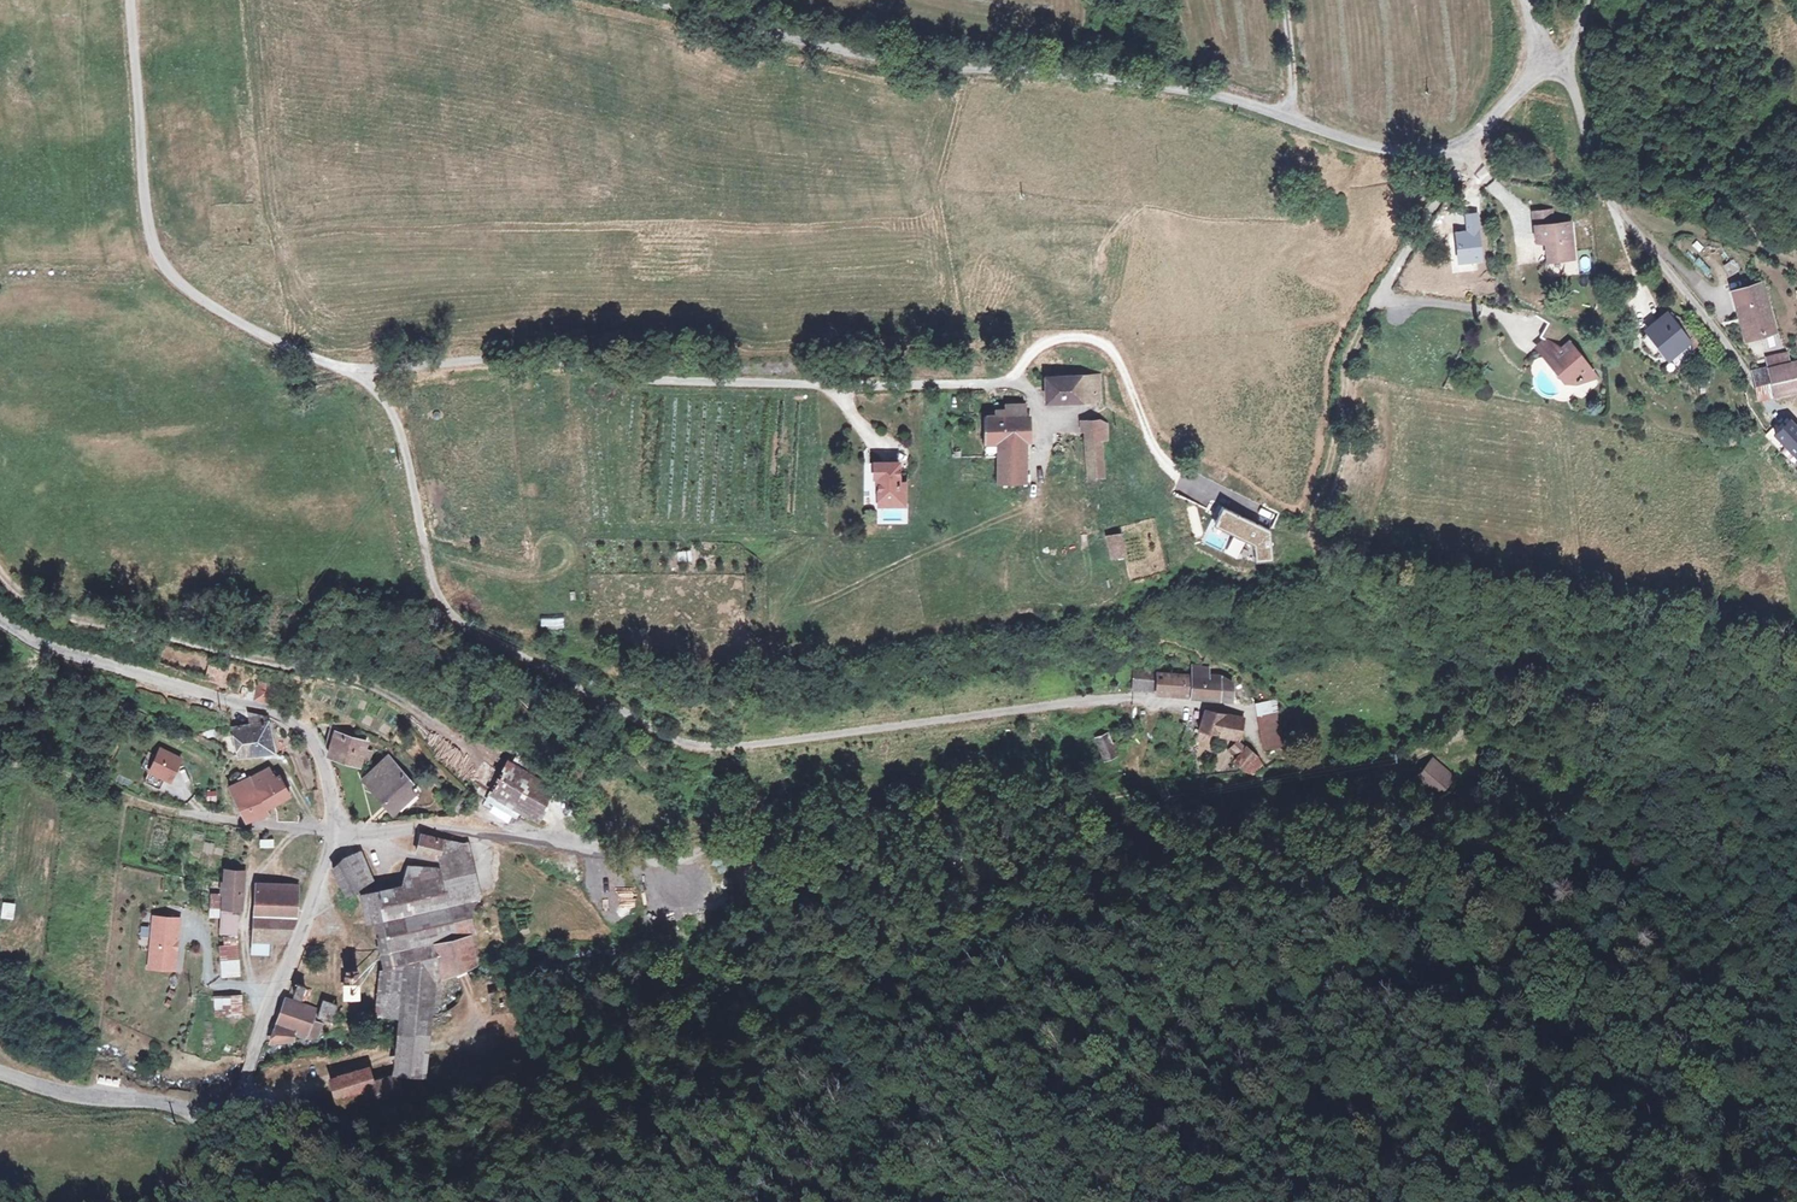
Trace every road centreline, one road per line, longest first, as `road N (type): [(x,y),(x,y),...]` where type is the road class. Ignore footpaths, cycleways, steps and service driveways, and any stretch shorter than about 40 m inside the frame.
road 1 (track): [(600,849),(668,848),(932,800),(1374,766),(1460,735),(1460,683),(1412,625),(1325,561),(1324,485),(1348,359),(1377,300)]
road 2 (unclassified): [(350,372),(393,416),(438,605),(461,626),(662,737),(730,749),(1130,696)]
road 3 (unclassified): [(1458,145),(1414,156),(1379,152),(1208,94),(1088,76),(898,63),(671,0)]
road 4 (unclassified): [(350,372),(518,358),(623,378),(1021,383)]
road 5 (track): [(0,578),(28,608),(354,677),(500,762)]
road 6 (unclassified): [(132,0),(144,198),(164,268),(197,298),(279,345),(350,372)]
road 7 (unclassified): [(338,831),(332,778),(306,728),(35,643),(0,621)]
road 8 (residential): [(1568,66),(1609,196),(1742,365)]
road 9 (track): [(1460,735),(1595,770),(1691,770),(1796,818)]
road 10 (unclassified): [(200,1111),(232,1103),(241,1088),(338,831)]
road 11 (residential): [(338,831),(428,828),(600,849)]
road 12 (unclassified): [(0,1072),(69,1093),(200,1111)]
road 13 (track): [(0,762),(95,782),(180,812)]
road 14 (residential): [(1377,300),(1450,185),(1458,145)]
road 15 (residential): [(180,812),(295,833),(338,831)]
road 16 (unclassified): [(200,1111),(206,1166),(180,1190),(136,1201)]
road 17 (track): [(1292,122),(1285,0)]

